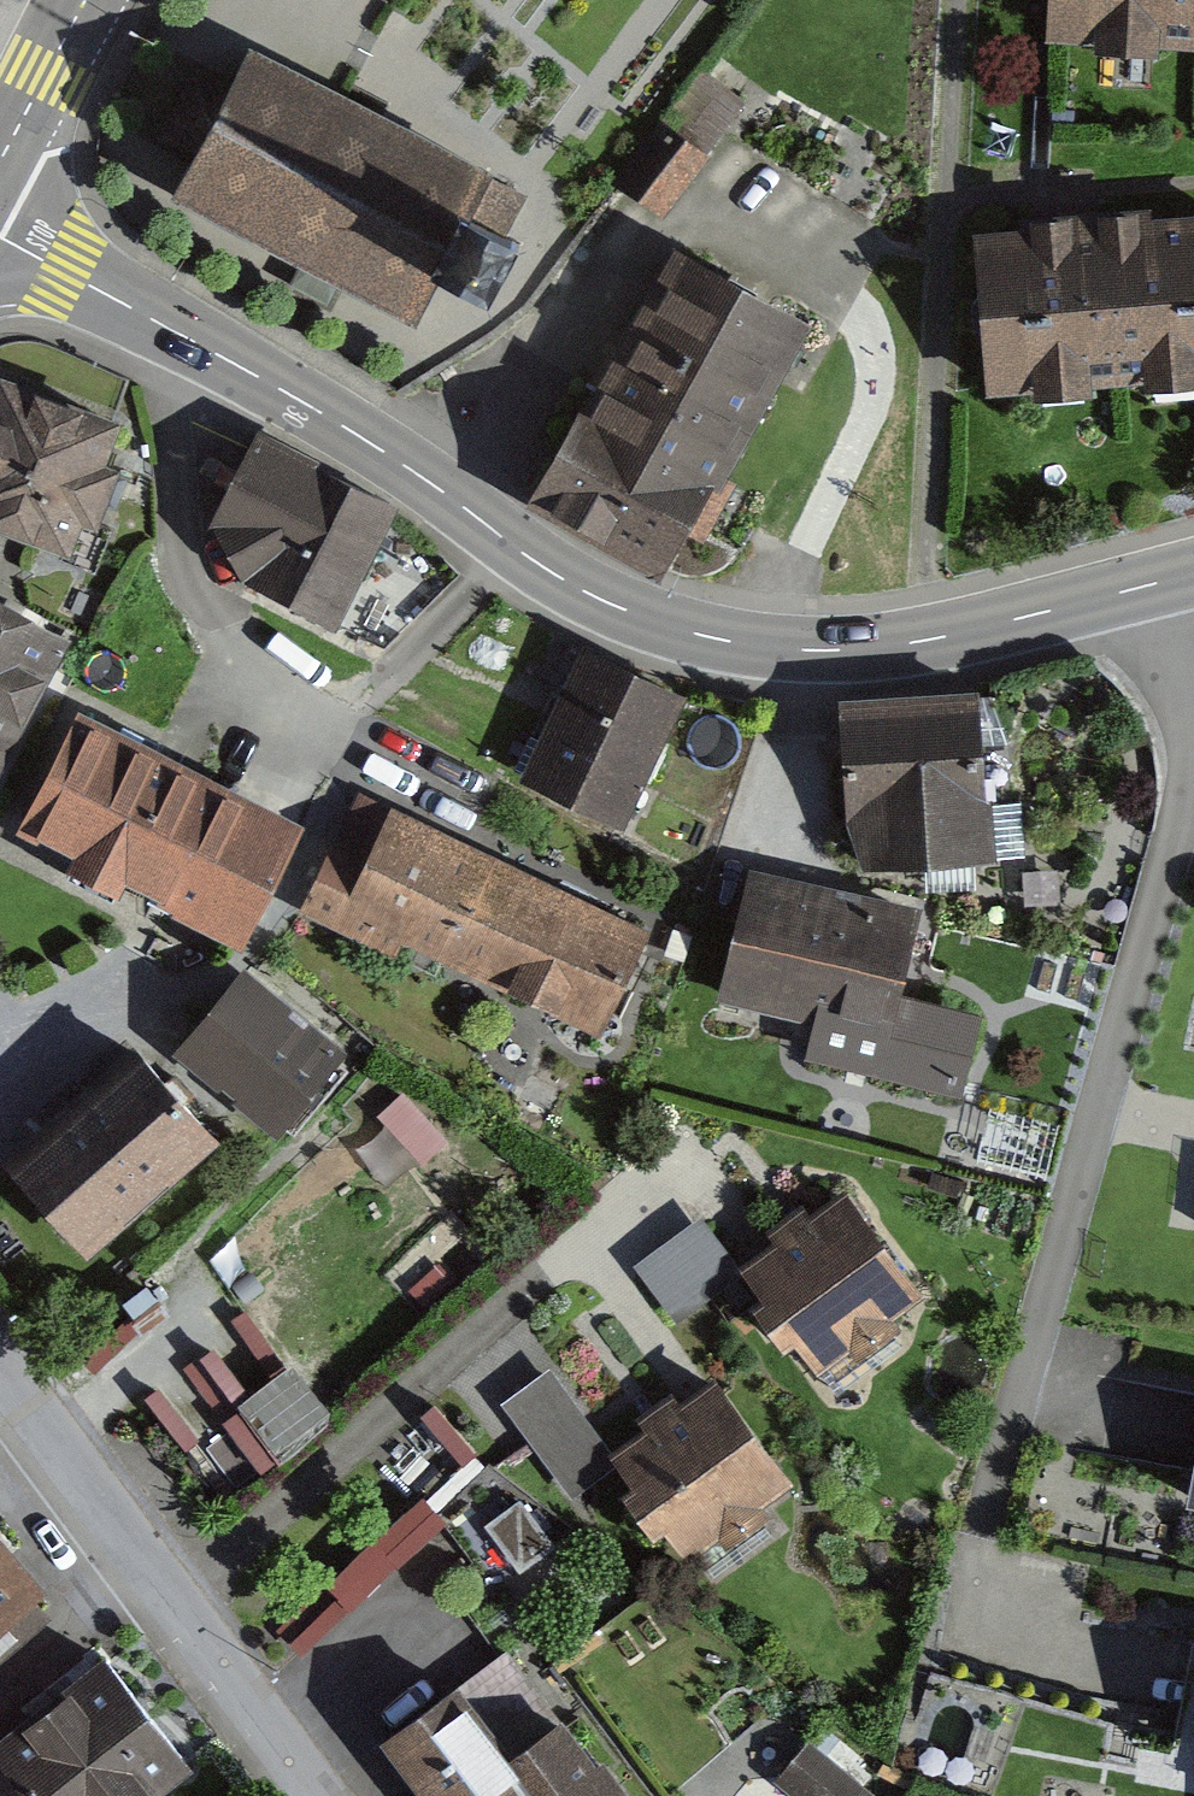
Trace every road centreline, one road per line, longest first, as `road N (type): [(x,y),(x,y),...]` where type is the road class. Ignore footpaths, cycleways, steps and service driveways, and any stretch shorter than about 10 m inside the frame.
road 1 (secondary): [(0,237),(384,452),(566,581),(670,627),(734,643),(856,649),(921,640),(1193,573)]
road 2 (residential): [(0,1382),(309,1795)]
road 3 (secondary): [(0,159),(86,0)]

